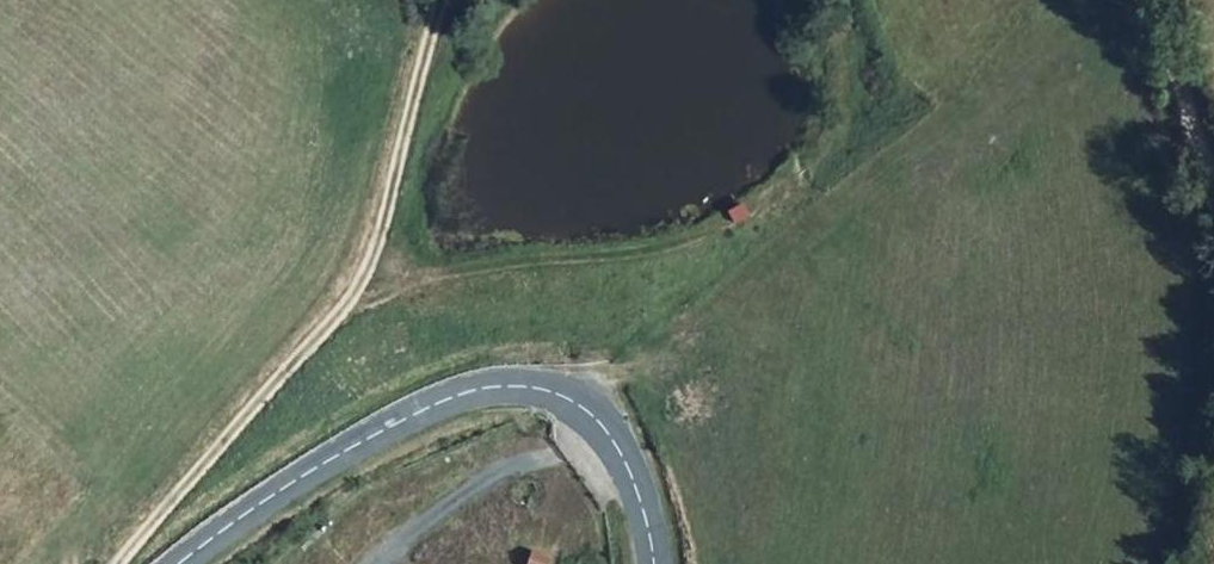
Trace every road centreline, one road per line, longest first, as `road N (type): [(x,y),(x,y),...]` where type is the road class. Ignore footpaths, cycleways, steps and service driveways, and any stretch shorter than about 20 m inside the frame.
road 1 (track): [(440,0),(382,244),(344,305),(120,563)]
road 2 (secondary): [(654,563),(629,465),(603,424),(567,397),(520,386),(433,404),(306,470),(182,563)]
road 3 (track): [(1213,183),(1146,0)]

